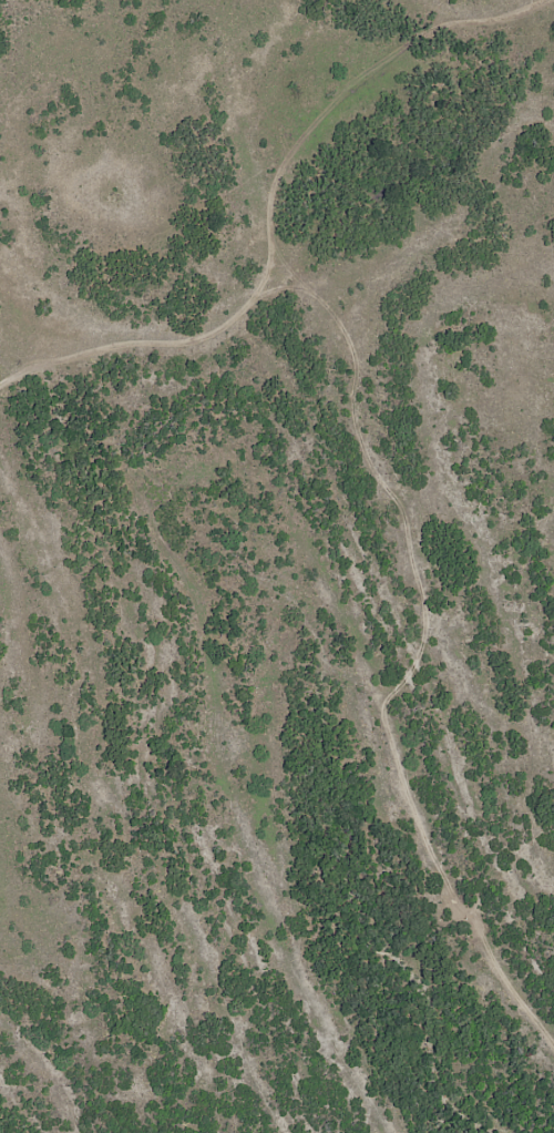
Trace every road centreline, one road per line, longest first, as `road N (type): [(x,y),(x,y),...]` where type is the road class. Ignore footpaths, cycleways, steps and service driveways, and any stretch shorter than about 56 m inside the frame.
road 1 (track): [(514,0),(334,135),(269,244),(194,319),(0,405)]

